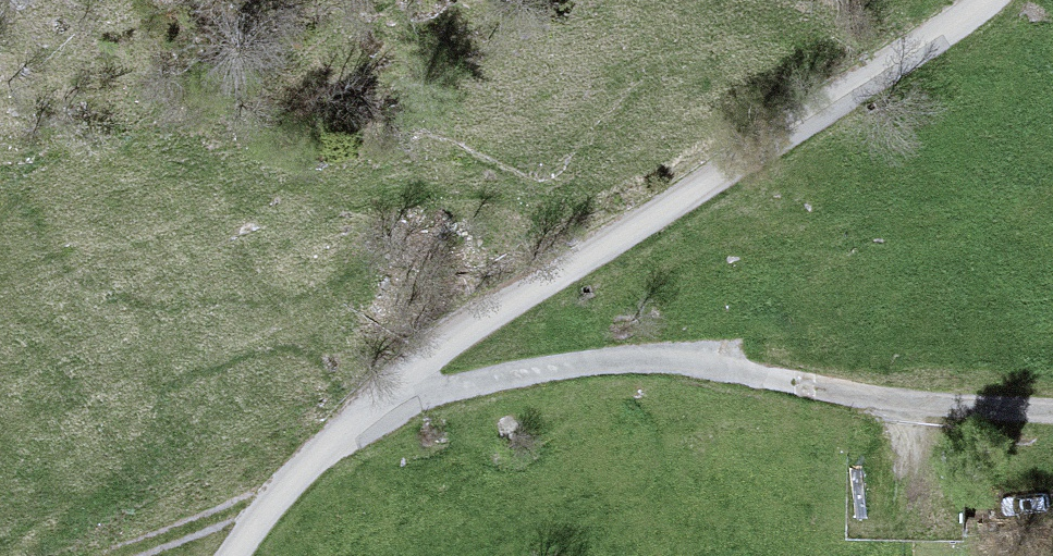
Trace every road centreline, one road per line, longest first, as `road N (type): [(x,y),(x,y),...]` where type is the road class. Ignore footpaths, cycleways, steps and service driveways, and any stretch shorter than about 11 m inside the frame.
road 1 (unclassified): [(236,555),(288,488),(376,401),(457,338),(987,0)]
road 2 (track): [(376,401),(579,366),(665,362),(1052,417)]

